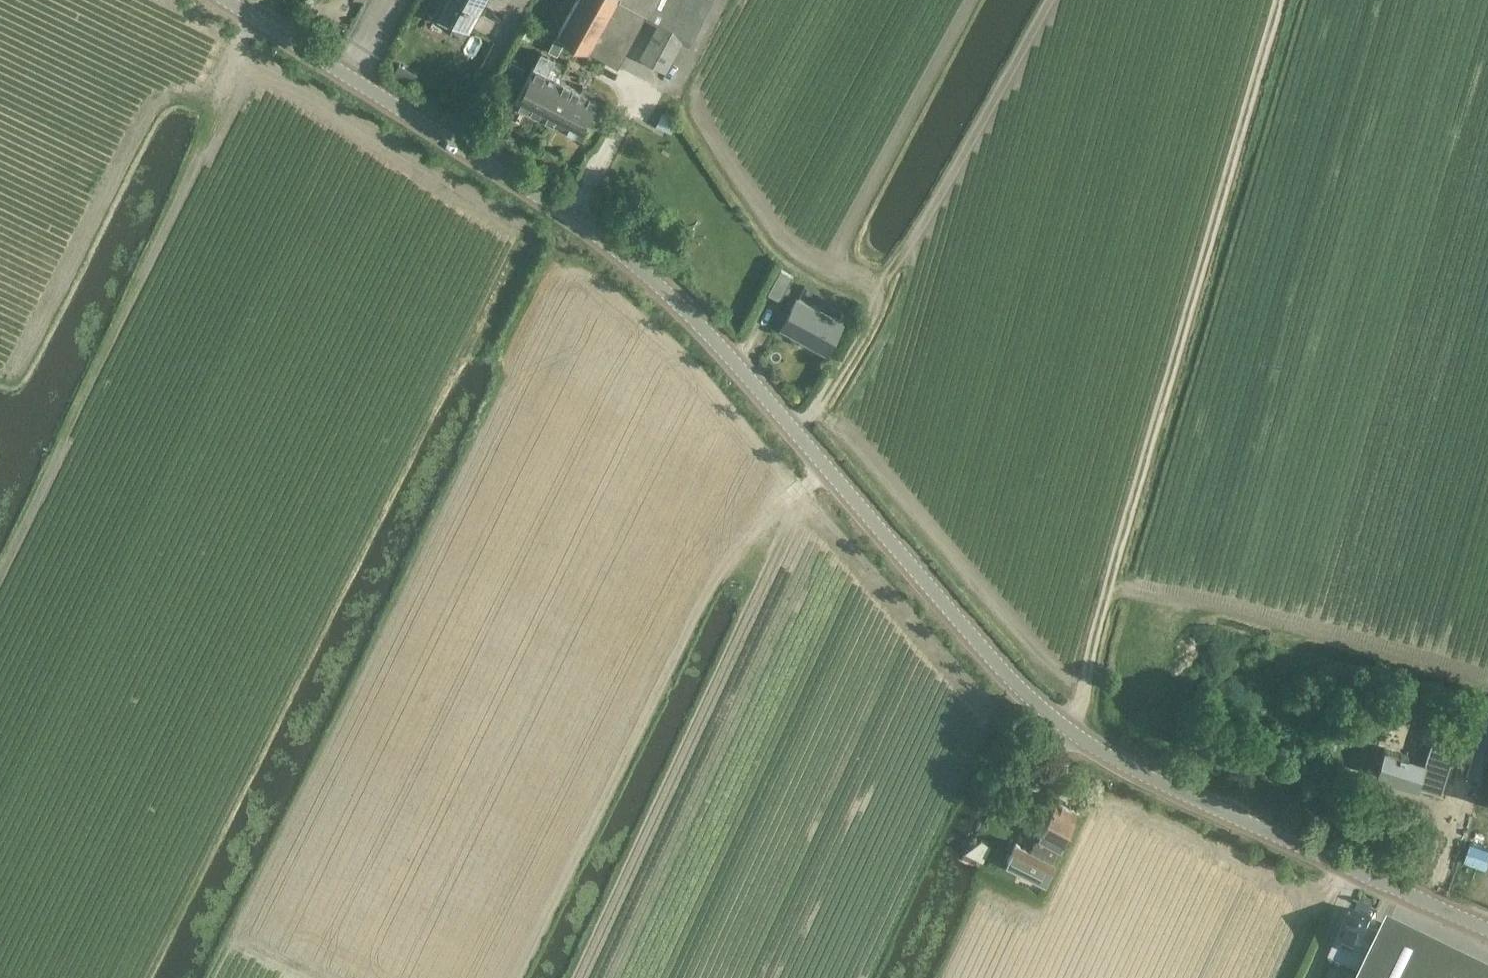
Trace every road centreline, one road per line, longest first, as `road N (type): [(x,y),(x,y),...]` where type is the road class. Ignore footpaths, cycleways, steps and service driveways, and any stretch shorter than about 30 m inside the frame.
road 1 (unclassified): [(1487,930),(1070,733),(989,659),(792,432)]
road 2 (track): [(1070,733),(1278,0)]
road 3 (unclassified): [(222,0),(551,205),(661,286),(792,432)]
road 4 (track): [(1048,0),(881,286),(852,352),(792,432)]

